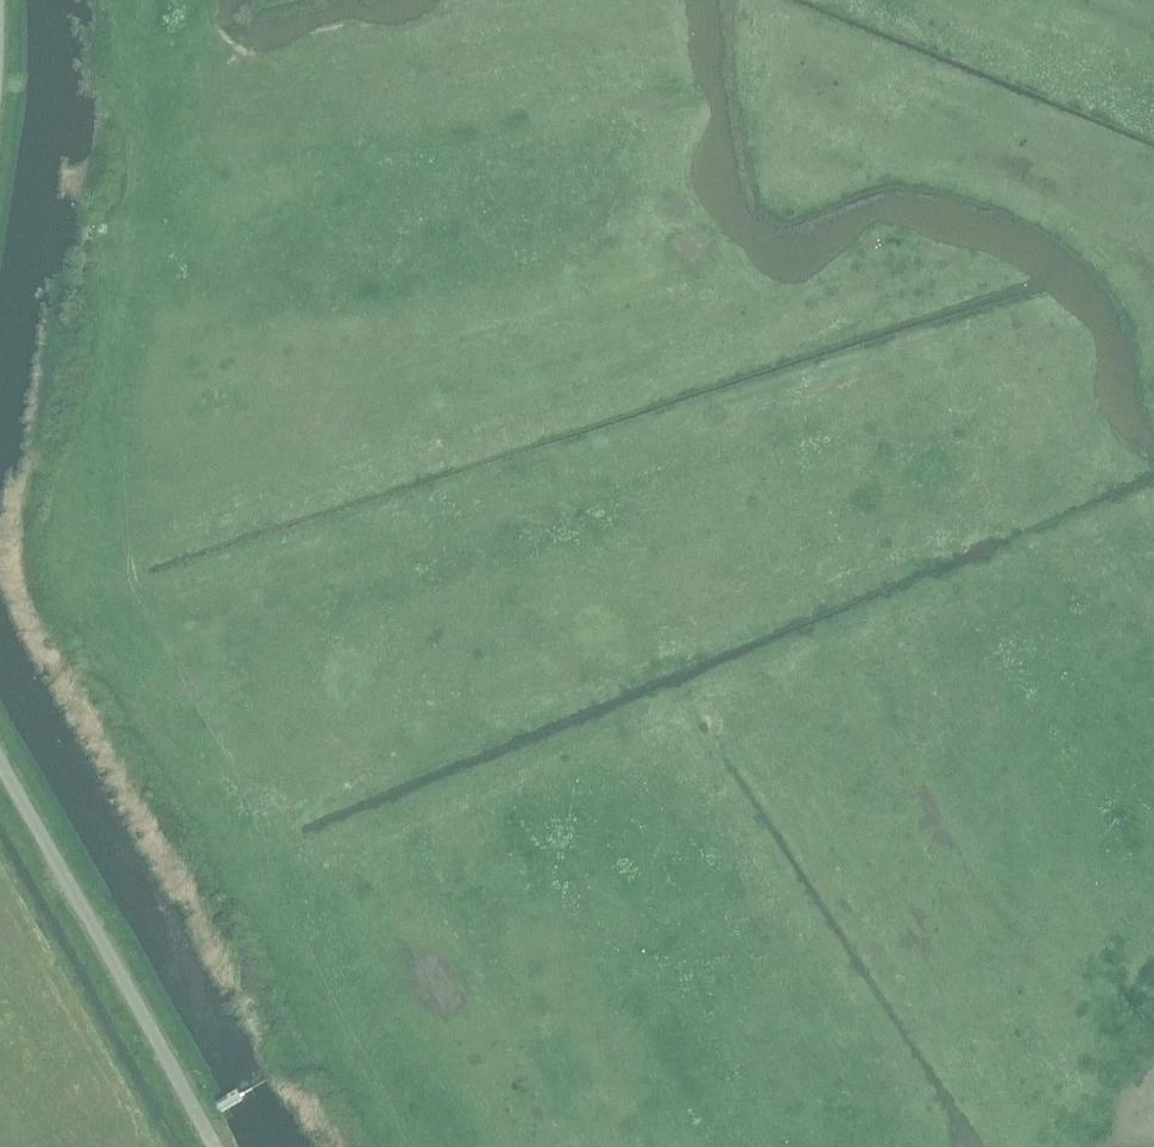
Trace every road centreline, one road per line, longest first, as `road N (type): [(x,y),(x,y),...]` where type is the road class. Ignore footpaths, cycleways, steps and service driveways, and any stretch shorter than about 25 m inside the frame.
road 1 (unclassified): [(215,1146),(0,762)]

